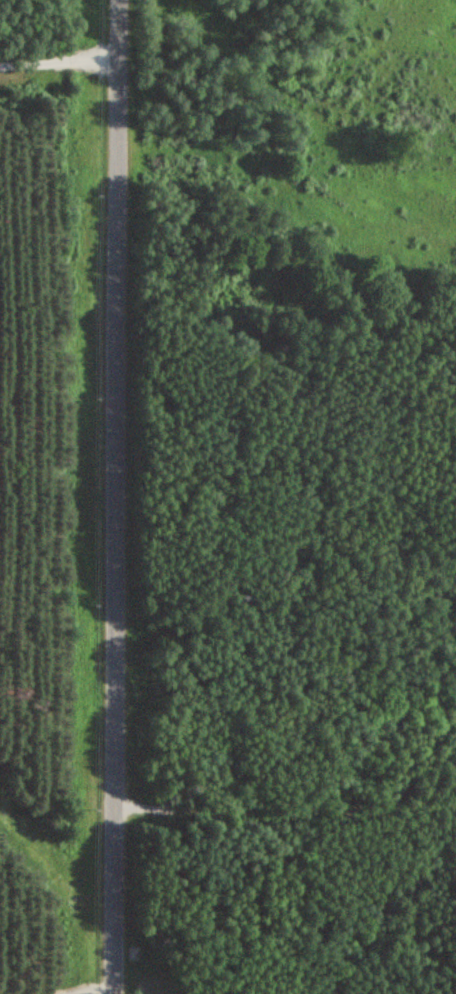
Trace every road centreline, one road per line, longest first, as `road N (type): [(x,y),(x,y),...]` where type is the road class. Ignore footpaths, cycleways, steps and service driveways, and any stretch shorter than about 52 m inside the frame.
road 1 (tertiary): [(115,993),(120,0)]
road 2 (residential): [(455,825),(300,840),(196,807),(119,803)]
road 3 (residential): [(119,172),(455,164)]

